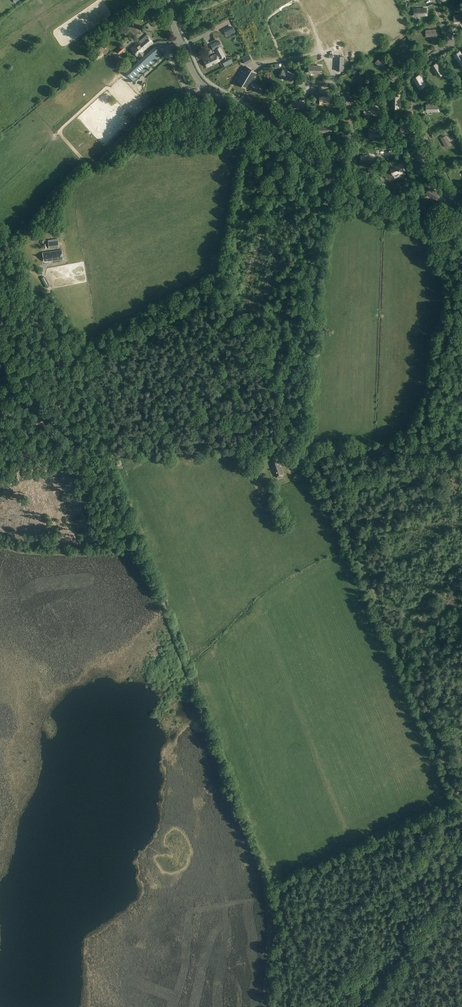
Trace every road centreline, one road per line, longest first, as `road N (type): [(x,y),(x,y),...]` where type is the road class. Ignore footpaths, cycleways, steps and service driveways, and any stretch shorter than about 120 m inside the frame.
road 1 (tertiary): [(461,259),(208,90),(162,0)]
road 2 (track): [(317,450),(461,798)]
road 3 (track): [(90,449),(126,549),(0,542)]
road 4 (track): [(280,888),(461,804)]
road 5 (track): [(317,450),(461,448)]
road 6 (track): [(280,888),(312,967),(353,1006)]
road 7 (track): [(181,452),(317,450)]

